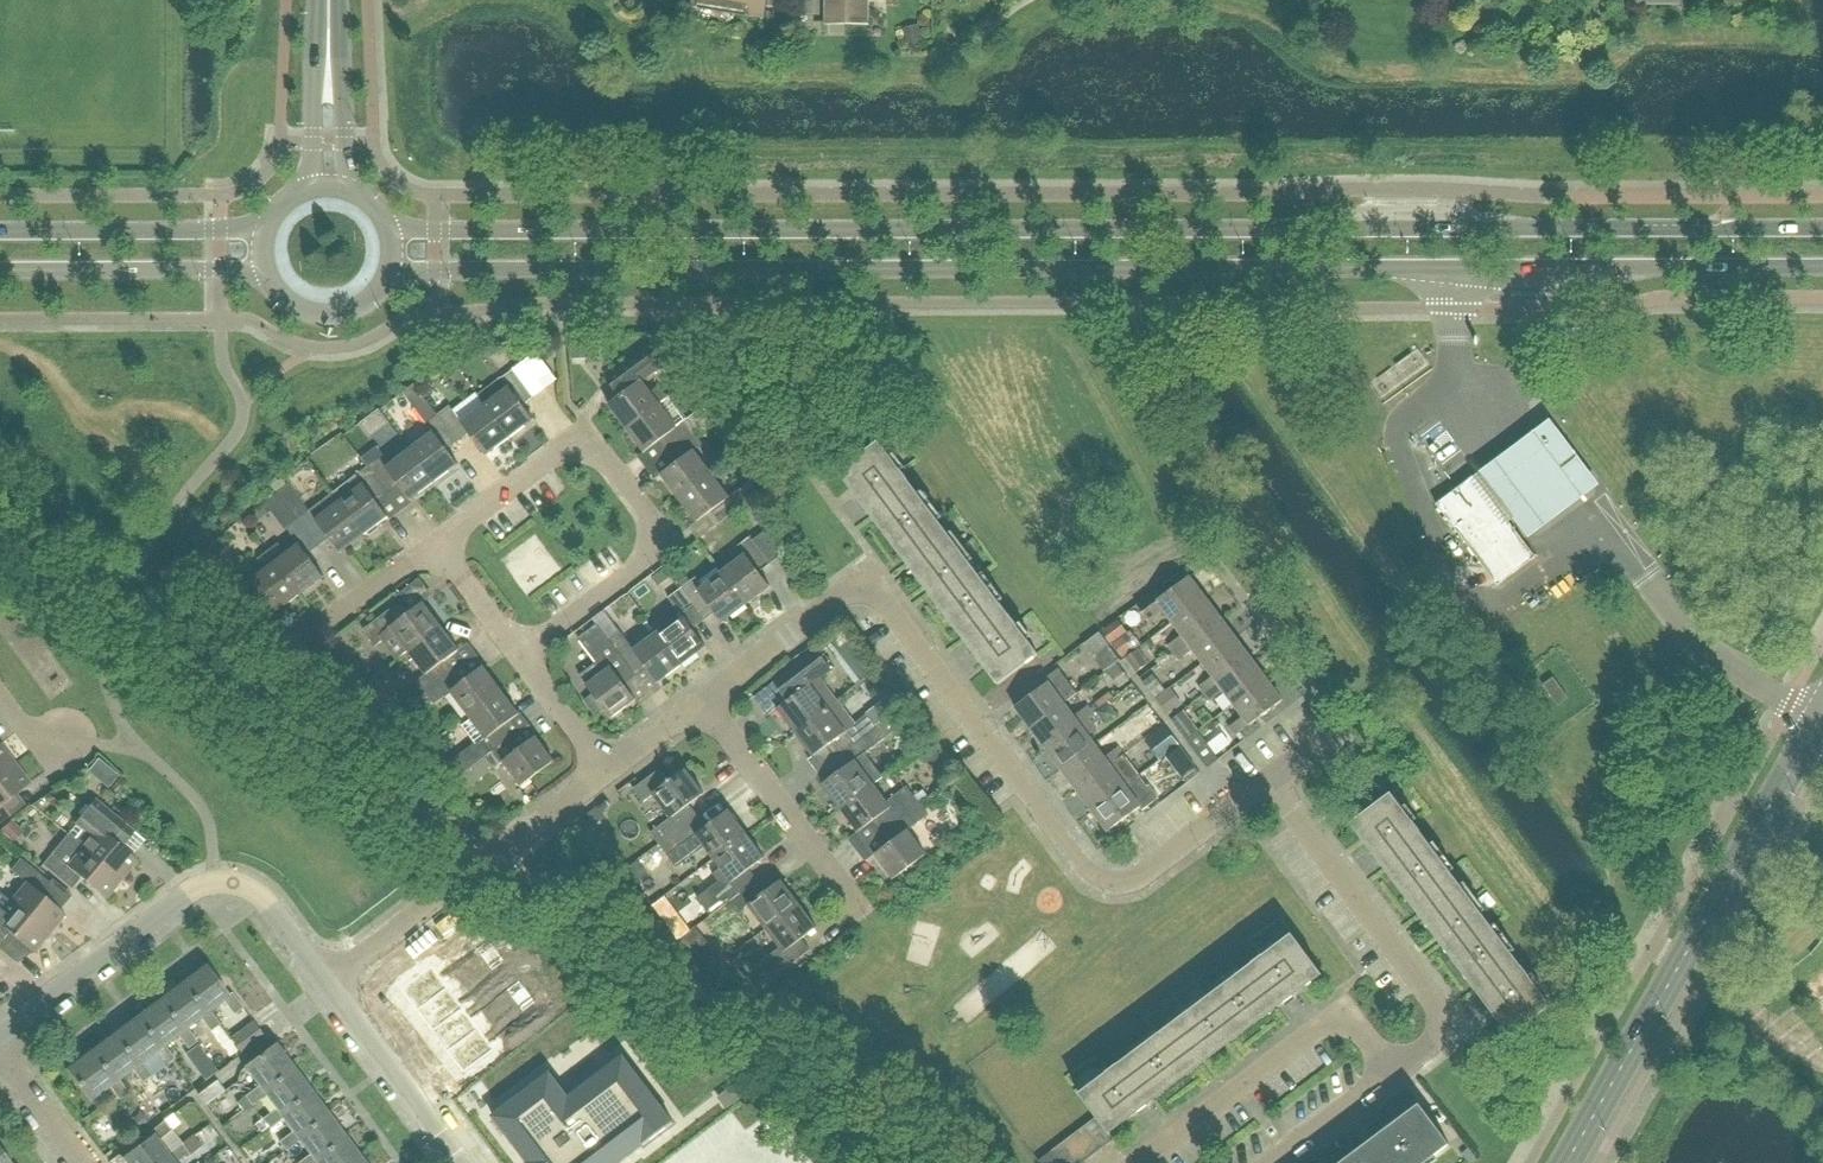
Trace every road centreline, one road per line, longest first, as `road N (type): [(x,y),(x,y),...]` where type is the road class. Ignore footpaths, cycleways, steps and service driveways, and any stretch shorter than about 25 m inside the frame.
road 1 (secondary): [(386,281),(441,271),(1822,268)]
road 2 (secondary): [(1822,228),(386,225)]
road 3 (residential): [(716,697),(867,573),(1068,855),(1096,879),(1142,882),(1273,782)]
road 4 (residential): [(434,545),(584,436),(666,549),(520,660)]
road 5 (tertiary): [(1568,1162),(1816,729)]
road 6 (unclassified): [(0,1036),(166,914),(220,886),(264,899),(326,983)]
road 7 (residential): [(1273,782),(1451,1025),(1386,1076)]
road 8 (residential): [(326,983),(605,775)]
road 9 (residential): [(1133,1162),(1339,1011),(1386,1076)]
road 10 (secondary): [(0,270),(221,269),(271,283)]
road 11 (secondary): [(270,224),(221,232),(0,232)]
road 12 (residential): [(863,912),(716,697)]
road 13 (unclassified): [(462,1162),(326,983)]
road 14 (residential): [(293,646),(434,545)]
road 15 (residential): [(87,1162),(0,1045)]
road 16 (residential): [(520,660),(434,545)]
road 17 (residential): [(605,775),(520,660)]
road 18 (residential): [(1386,1076),(1272,1162)]
road 19 (secondary): [(350,192),(330,51)]
road 20 (secondary): [(330,51),(314,101),(311,190)]
road 21 (secondary): [(271,283),(285,301),(329,317),(352,313),(386,281)]
road 22 (residential): [(605,775),(716,697)]

